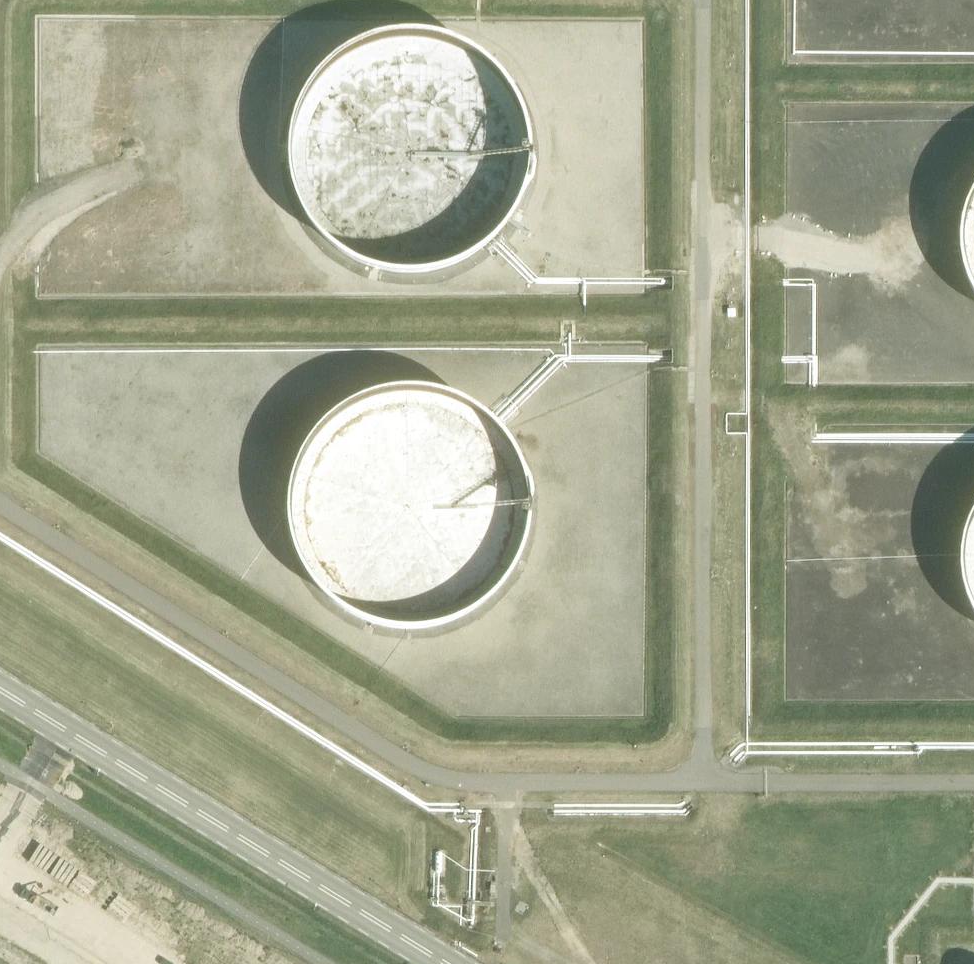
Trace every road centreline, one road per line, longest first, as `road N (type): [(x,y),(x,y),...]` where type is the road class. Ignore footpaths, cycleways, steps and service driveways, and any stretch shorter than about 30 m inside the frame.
road 1 (unclassified): [(450,963),(0,690)]

